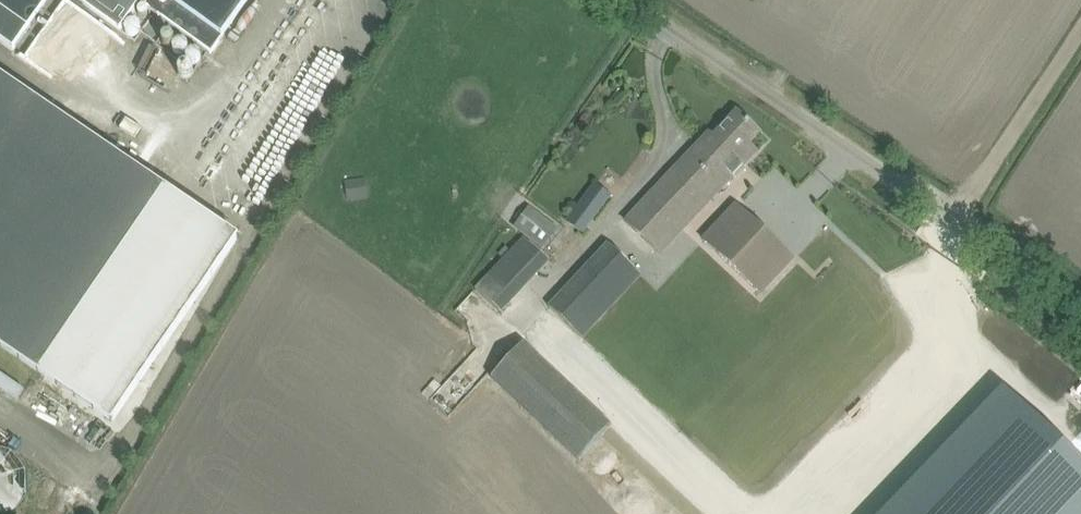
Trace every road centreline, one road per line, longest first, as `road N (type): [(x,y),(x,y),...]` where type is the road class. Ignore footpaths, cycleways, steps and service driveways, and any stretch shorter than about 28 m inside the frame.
road 1 (unclassified): [(1080,323),(596,0)]
road 2 (track): [(949,237),(1080,34)]

